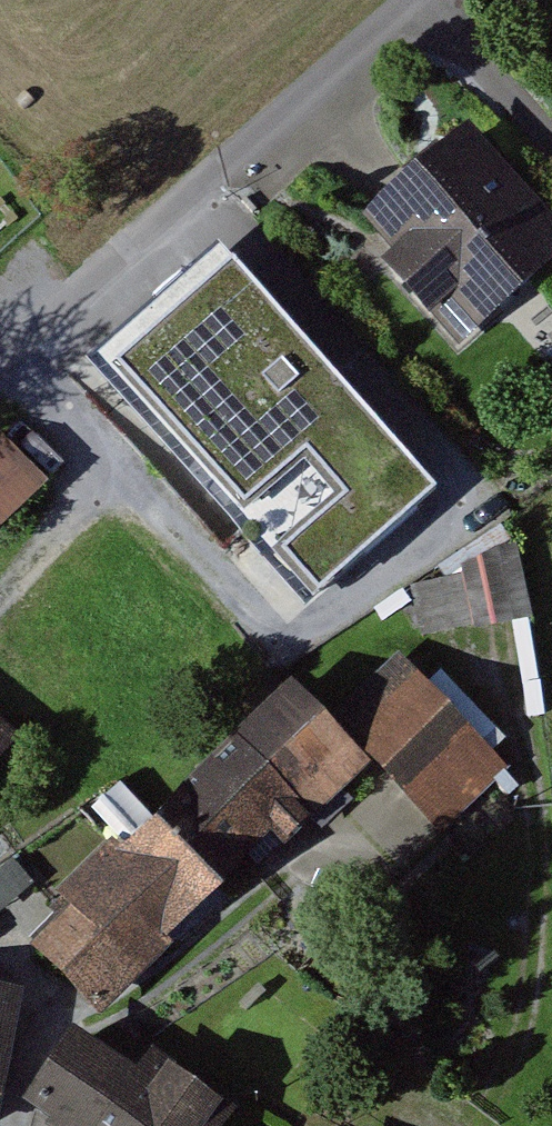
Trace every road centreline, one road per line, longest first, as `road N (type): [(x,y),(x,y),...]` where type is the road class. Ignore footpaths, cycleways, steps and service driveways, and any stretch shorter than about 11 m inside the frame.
road 1 (residential): [(419,0),(0,367)]
road 2 (track): [(0,601),(111,490),(65,310)]

